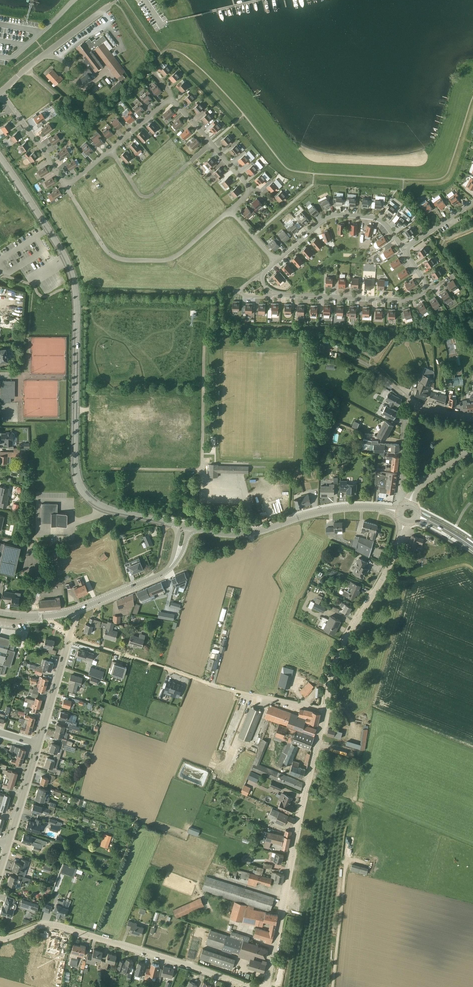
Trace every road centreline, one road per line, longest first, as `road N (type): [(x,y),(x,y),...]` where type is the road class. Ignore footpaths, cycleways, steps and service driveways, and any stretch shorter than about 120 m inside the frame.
road 1 (unclassified): [(180,525),(112,511),(80,488),(75,289),(63,252),(0,156)]
road 2 (residential): [(264,986),(326,710)]
road 3 (residential): [(326,710),(221,688),(70,638)]
road 4 (residential): [(252,986),(59,927),(0,940)]
road 5 (residential): [(276,262),(262,277),(274,294),(401,301),(425,288),(404,250)]
road 6 (residential): [(189,527),(243,534),(337,509),(398,512)]
road 7 (residential): [(326,710),(337,651),(385,575),(405,524)]
road 8 (residential): [(111,150),(75,181),(62,182),(1,93)]
road 9 (residential): [(404,250),(380,222),(336,216),(276,262)]
road 10 (residential): [(118,0),(1,93)]
road 11 (residential): [(111,150),(138,193),(149,197),(211,144)]
road 12 (track): [(363,862),(348,861),(345,870),(333,986)]
road 13 (residential): [(211,144),(171,102),(111,150)]

